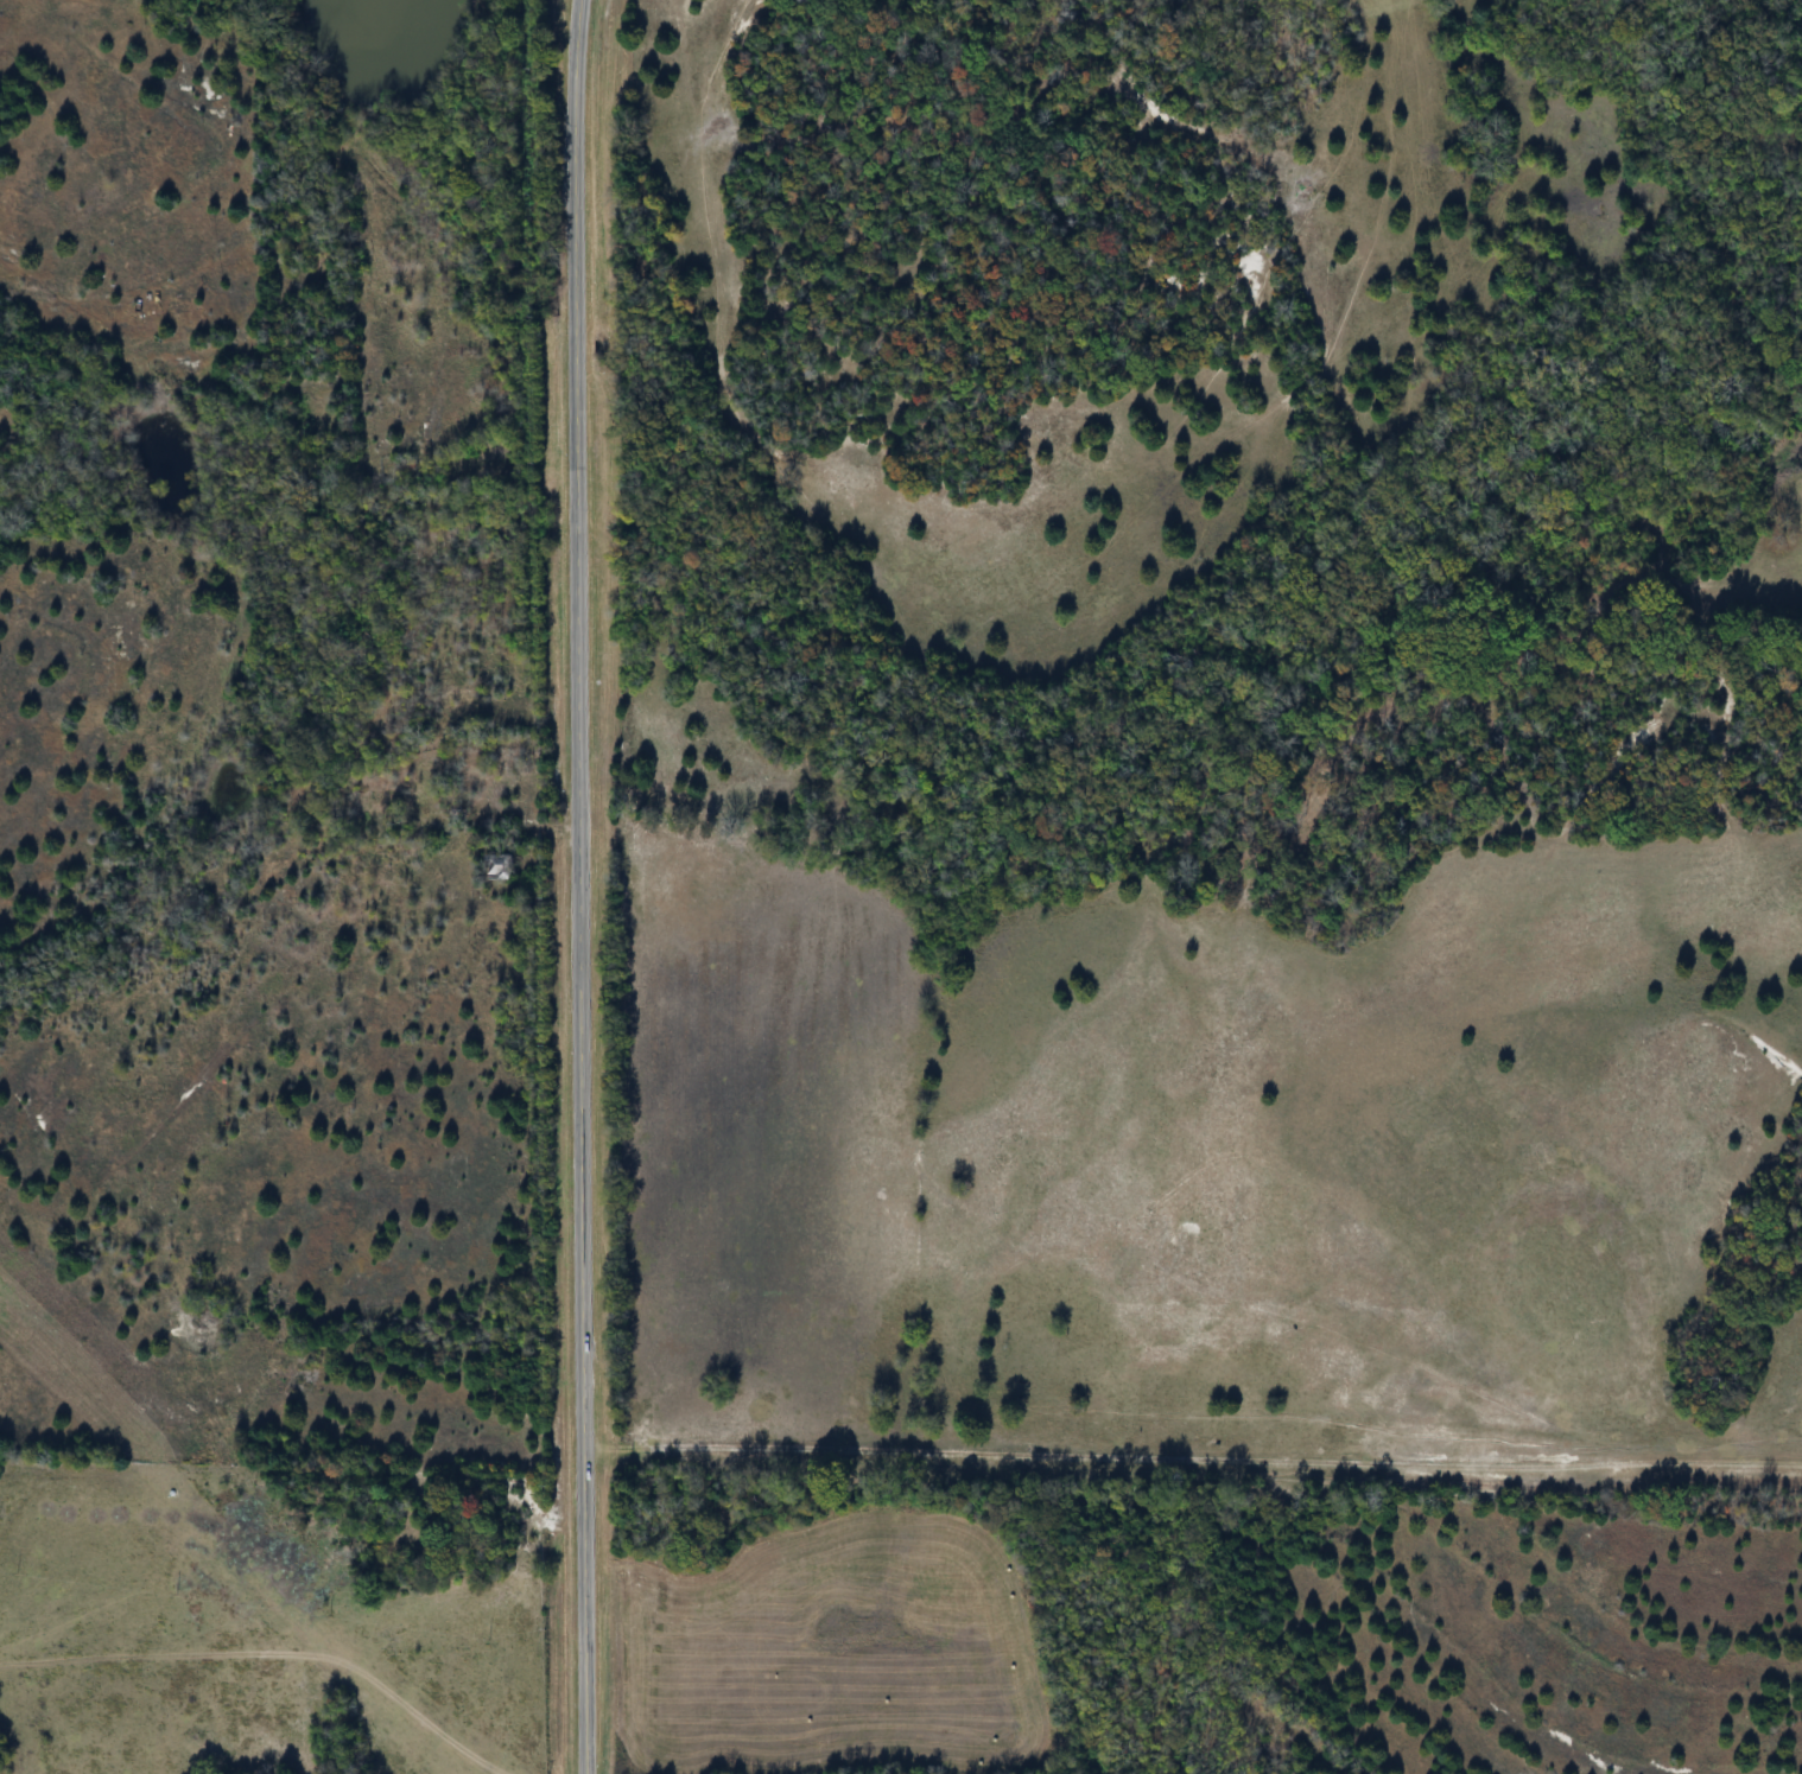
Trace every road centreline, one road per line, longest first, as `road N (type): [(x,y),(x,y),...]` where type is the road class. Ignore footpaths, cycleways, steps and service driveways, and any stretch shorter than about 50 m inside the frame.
road 1 (secondary): [(585,0),(589,1773)]

